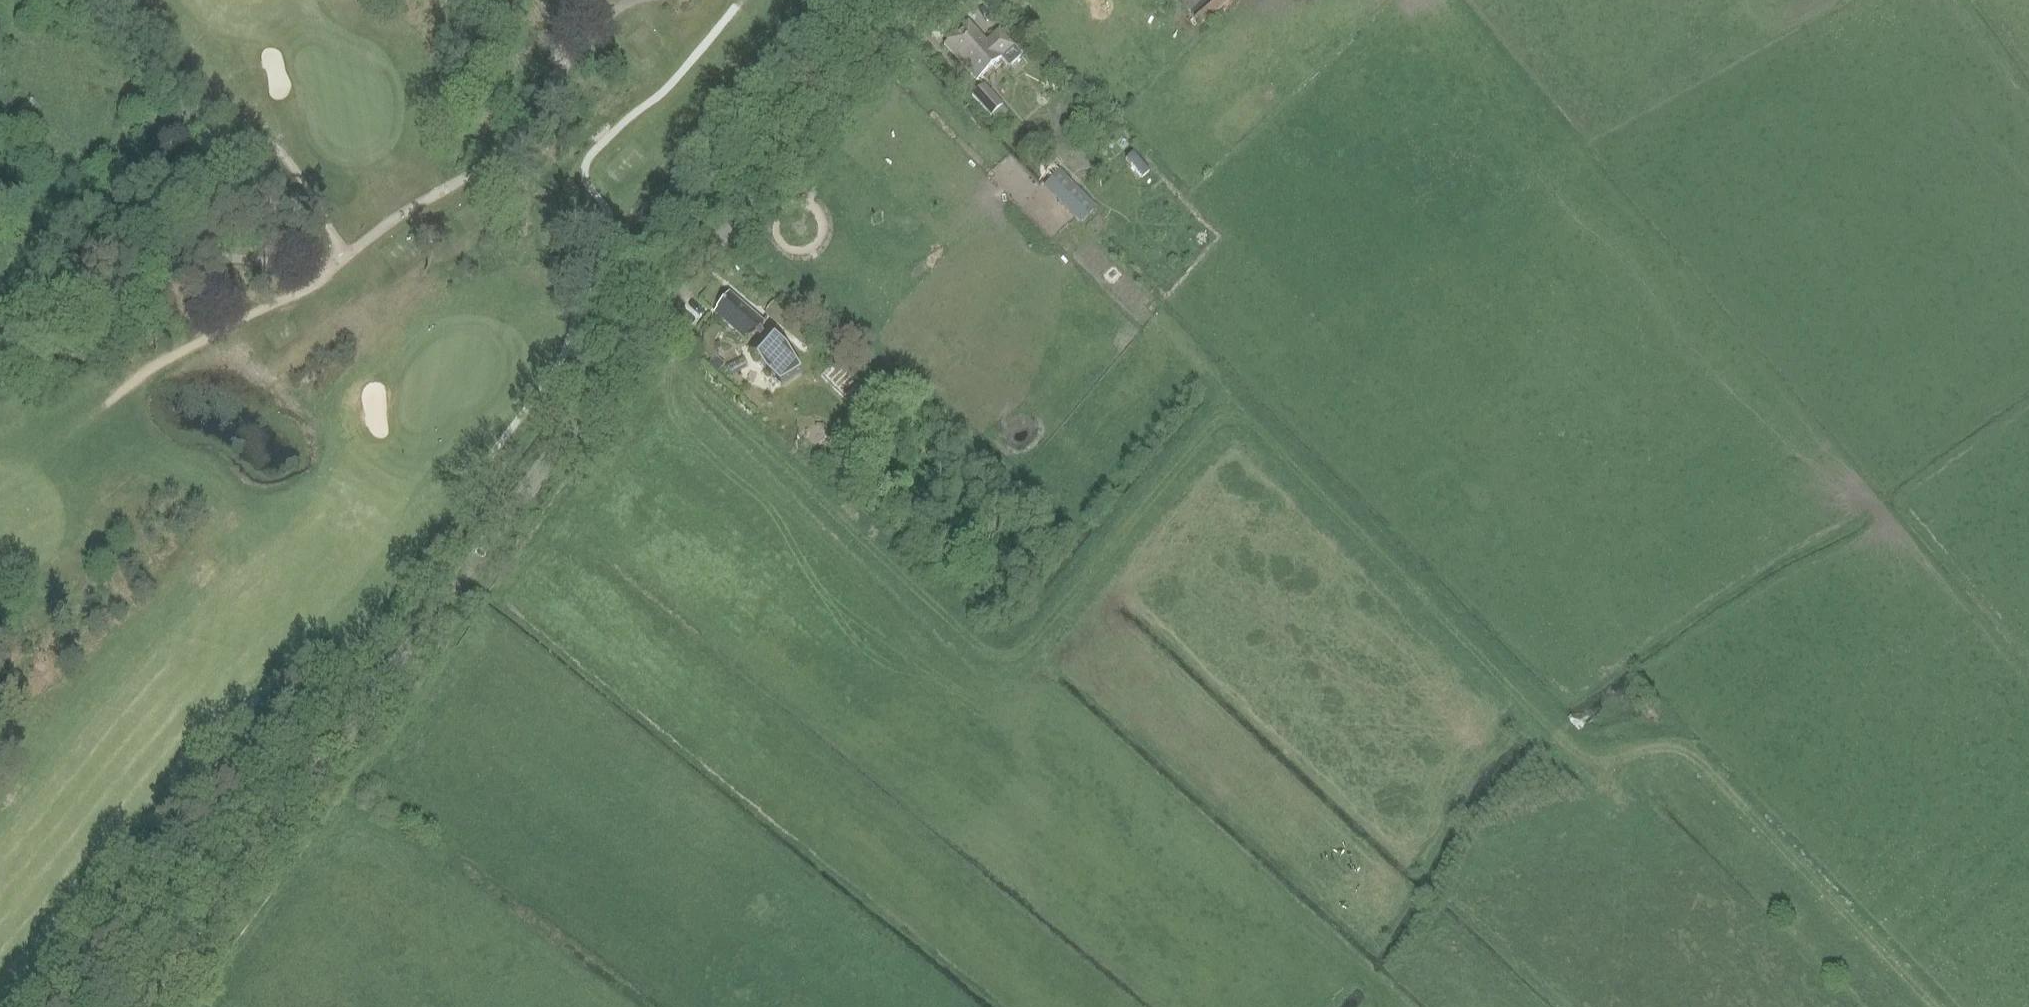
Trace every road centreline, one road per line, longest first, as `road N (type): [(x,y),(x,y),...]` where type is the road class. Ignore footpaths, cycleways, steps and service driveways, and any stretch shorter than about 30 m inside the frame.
road 1 (unclassified): [(141,1006),(796,127),(914,0)]

